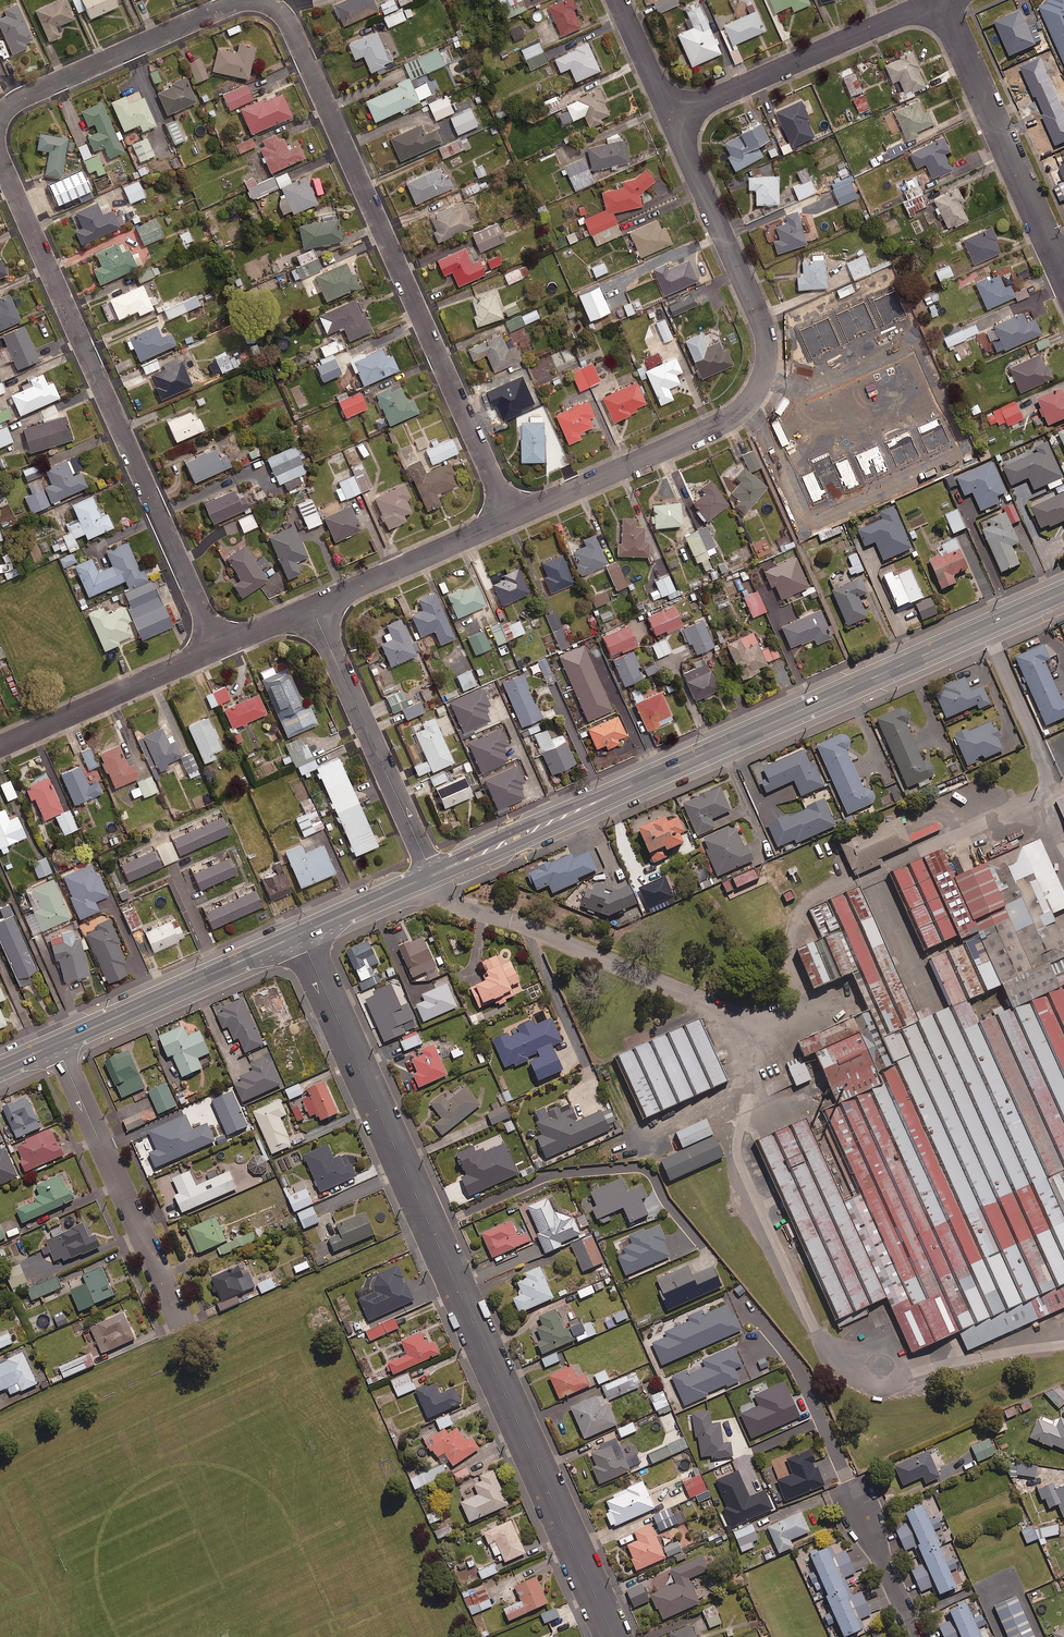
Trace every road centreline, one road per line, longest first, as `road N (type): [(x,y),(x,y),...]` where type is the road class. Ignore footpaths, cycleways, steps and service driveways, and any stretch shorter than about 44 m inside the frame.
road 1 (residential): [(0,120),(16,101),(234,2),(258,1),(285,13),(511,518)]
road 2 (residential): [(613,1636),(300,935)]
road 3 (secondary): [(1063,593),(432,875)]
road 4 (residential): [(672,118),(761,323),(766,373),(741,412),(511,518)]
road 5 (residential): [(219,649),(0,159)]
road 6 (residential): [(177,1316),(56,1044)]
road 7 (residential): [(312,608),(432,875)]
road 8 (residential): [(672,118),(938,0)]
road 9 (residential): [(938,0),(1057,261)]
road 10 (secondary): [(300,935),(56,1044)]
road 11 (residential): [(219,649),(0,746)]
road 12 (residential): [(511,518),(312,608)]
road 13 (residential): [(853,1495),(916,1636)]
road 14 (secondary): [(432,875),(300,935)]
road 15 (residential): [(619,0),(672,118)]

